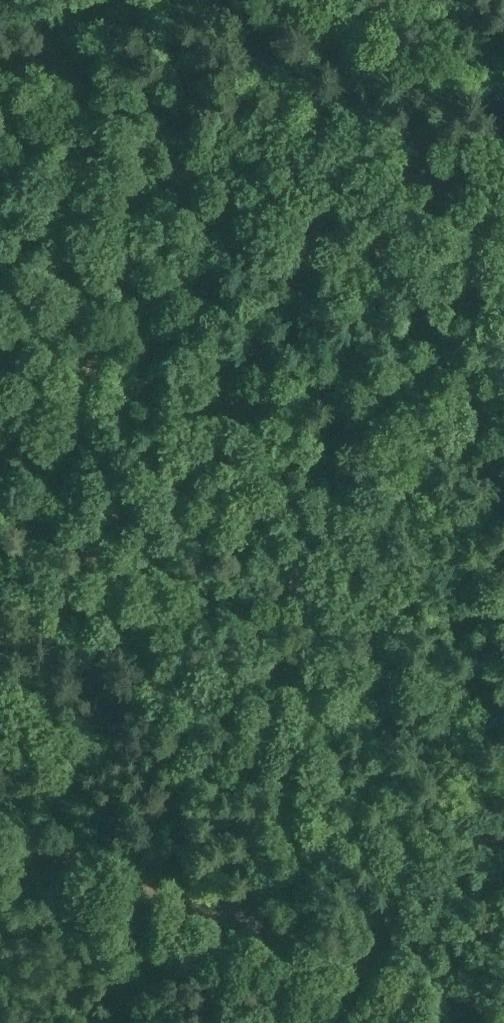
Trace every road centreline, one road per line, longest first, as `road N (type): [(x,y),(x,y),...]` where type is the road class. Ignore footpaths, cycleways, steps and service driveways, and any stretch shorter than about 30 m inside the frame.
road 1 (track): [(503,458),(441,424),(38,48),(0,3)]
road 2 (track): [(0,817),(503,997)]
road 3 (track): [(503,556),(358,943)]
road 4 (track): [(202,0),(503,99)]
road 5 (track): [(0,163),(38,48)]

